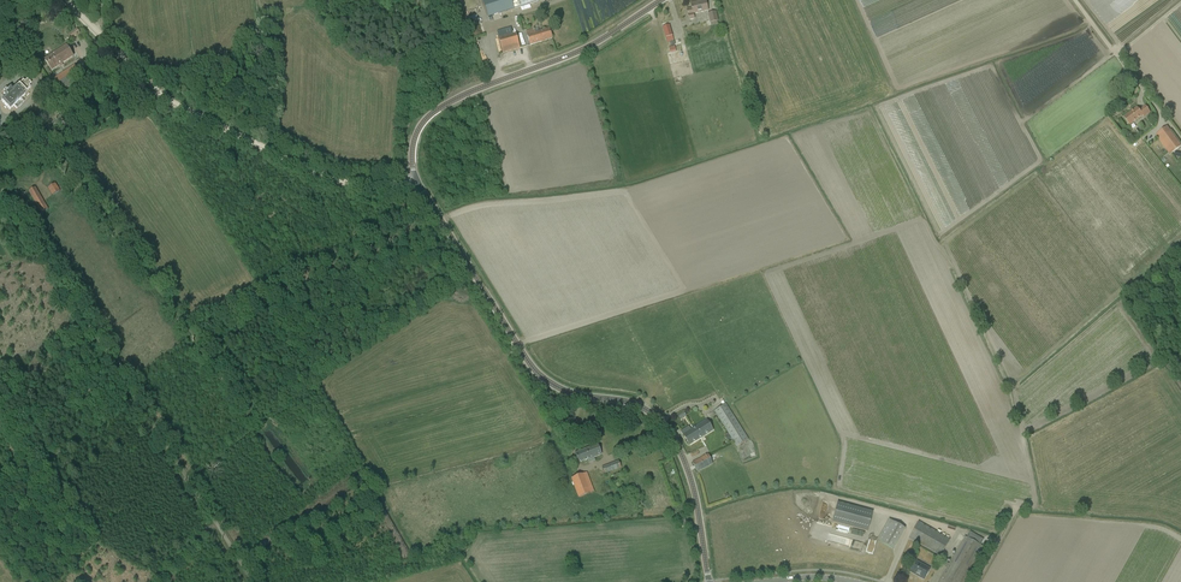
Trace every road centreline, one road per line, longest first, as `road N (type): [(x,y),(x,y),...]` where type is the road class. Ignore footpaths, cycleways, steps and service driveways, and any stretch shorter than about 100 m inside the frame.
road 1 (unclassified): [(707,581),(687,475),(663,426),(638,407),(580,397),(542,379),(411,172),(413,134),(427,110),(600,40),(661,0)]
road 2 (track): [(157,91),(332,180),(416,184)]
road 3 (track): [(0,165),(157,91)]

